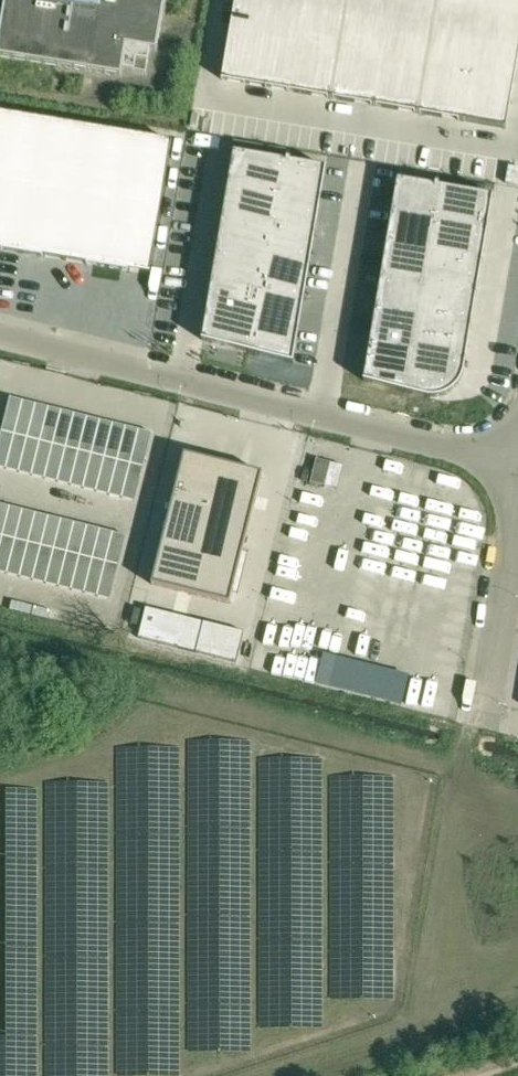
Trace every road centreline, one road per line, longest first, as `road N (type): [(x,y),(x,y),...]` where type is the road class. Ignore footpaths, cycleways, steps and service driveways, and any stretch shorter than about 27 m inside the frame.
road 1 (unclassified): [(517,462),(0,337)]
road 2 (unclassified): [(485,708),(517,514)]

